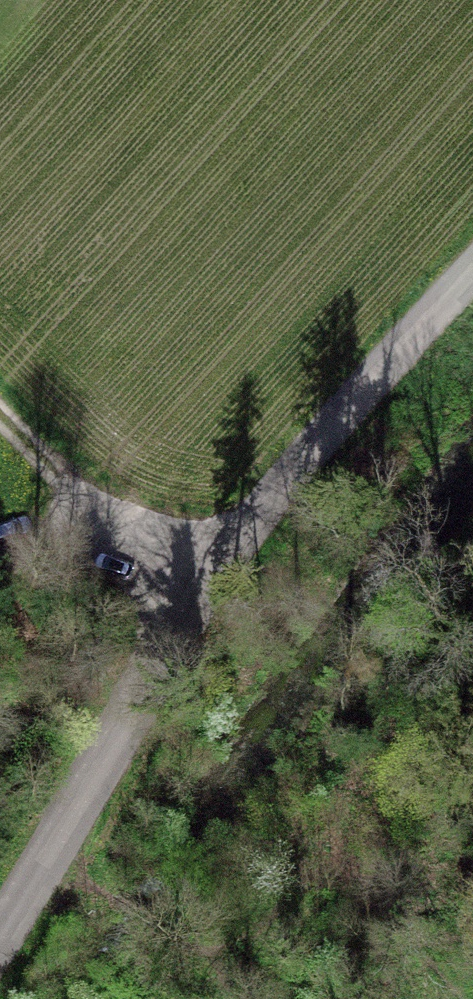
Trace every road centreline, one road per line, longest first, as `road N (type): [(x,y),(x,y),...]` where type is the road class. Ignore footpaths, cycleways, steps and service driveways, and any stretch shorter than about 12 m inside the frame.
road 1 (unclassified): [(0,919),(201,606),(472,284)]
road 2 (track): [(201,606),(0,422)]

